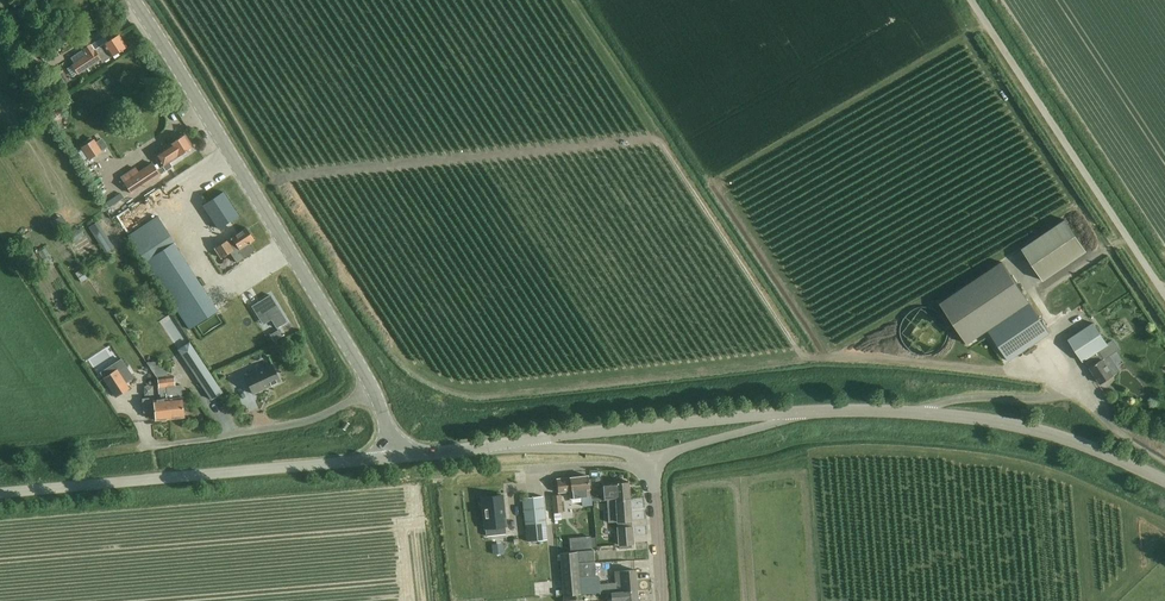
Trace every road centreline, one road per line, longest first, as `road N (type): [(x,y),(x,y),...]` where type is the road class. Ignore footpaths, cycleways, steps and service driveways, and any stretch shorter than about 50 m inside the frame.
road 1 (tertiary): [(394,455),(380,401),(130,0)]
road 2 (unclassified): [(0,493),(394,455)]
road 3 (tertiary): [(1164,481),(1005,423),(789,412)]
road 4 (unclassified): [(1164,295),(970,0)]
road 5 (tertiary): [(789,412),(530,440)]
road 6 (tertiary): [(530,440),(394,455)]
road 7 (residential): [(665,600),(655,467)]

